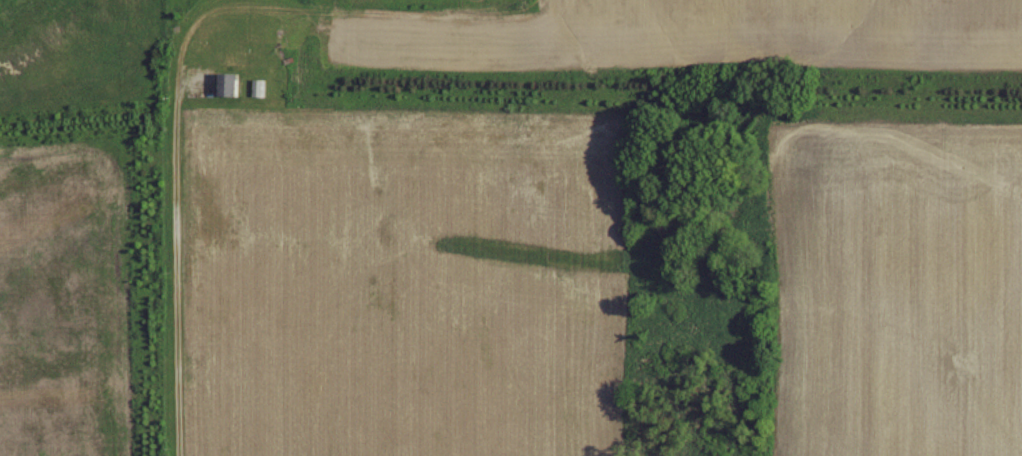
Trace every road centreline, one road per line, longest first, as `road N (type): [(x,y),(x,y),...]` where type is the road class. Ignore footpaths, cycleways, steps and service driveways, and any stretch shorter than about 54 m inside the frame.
road 1 (track): [(179,455),(179,60),(191,30),(222,12)]

